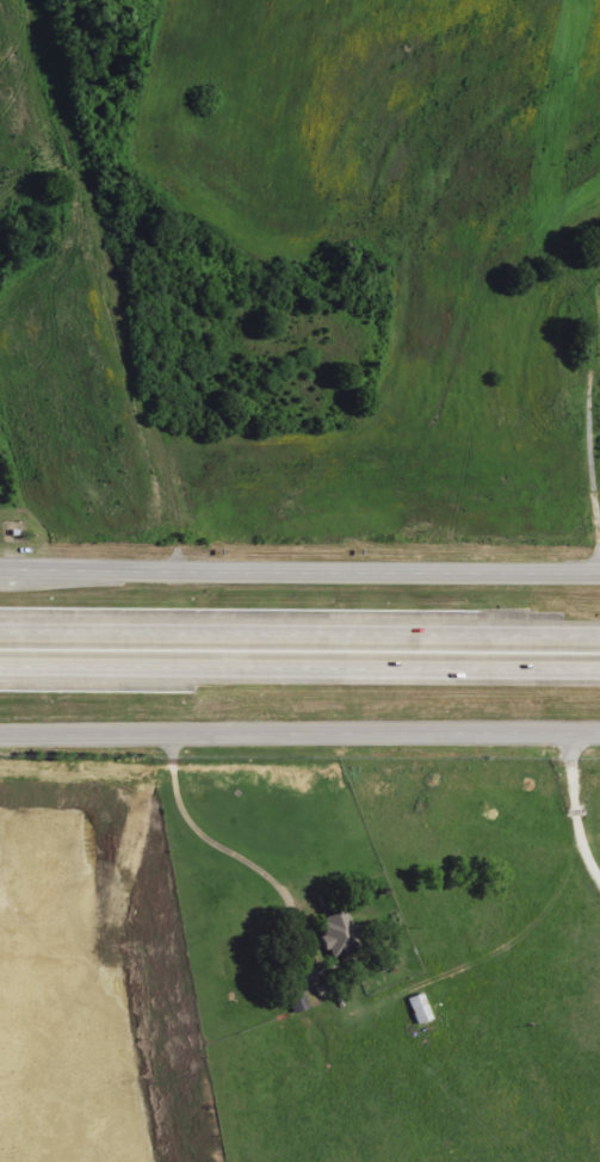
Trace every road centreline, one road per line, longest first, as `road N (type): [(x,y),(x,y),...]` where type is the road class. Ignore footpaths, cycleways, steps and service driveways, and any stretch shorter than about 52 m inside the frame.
road 1 (tertiary): [(599,580),(0,570)]
road 2 (motorway): [(599,634),(0,626)]
road 3 (motorway): [(0,671),(599,673)]
road 4 (tertiary): [(0,733),(599,732)]

